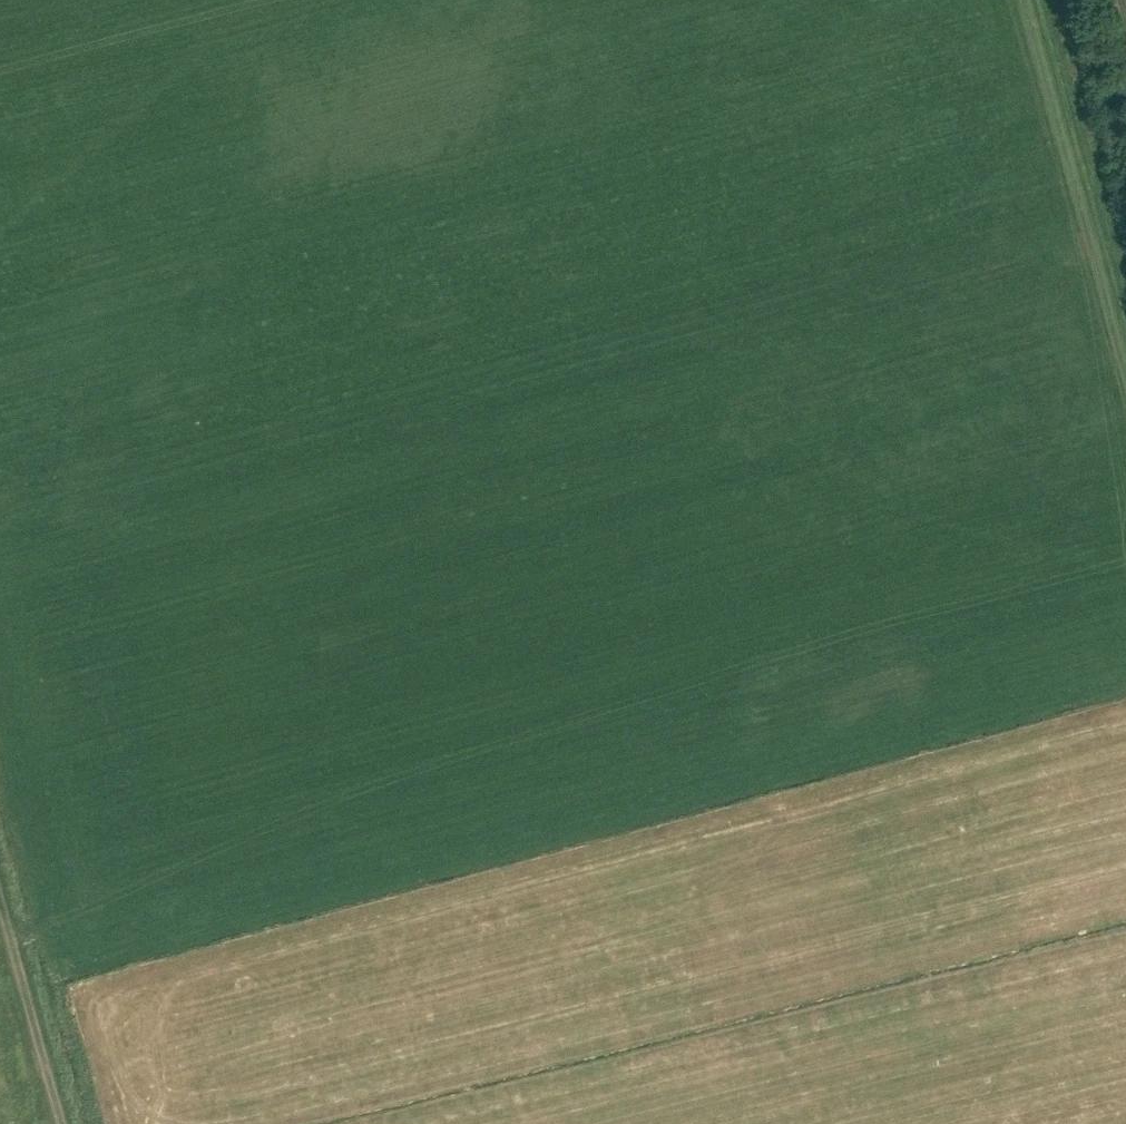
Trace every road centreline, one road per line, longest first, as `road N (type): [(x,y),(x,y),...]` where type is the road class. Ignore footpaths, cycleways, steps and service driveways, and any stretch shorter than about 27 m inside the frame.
road 1 (track): [(0,897),(51,1086)]

